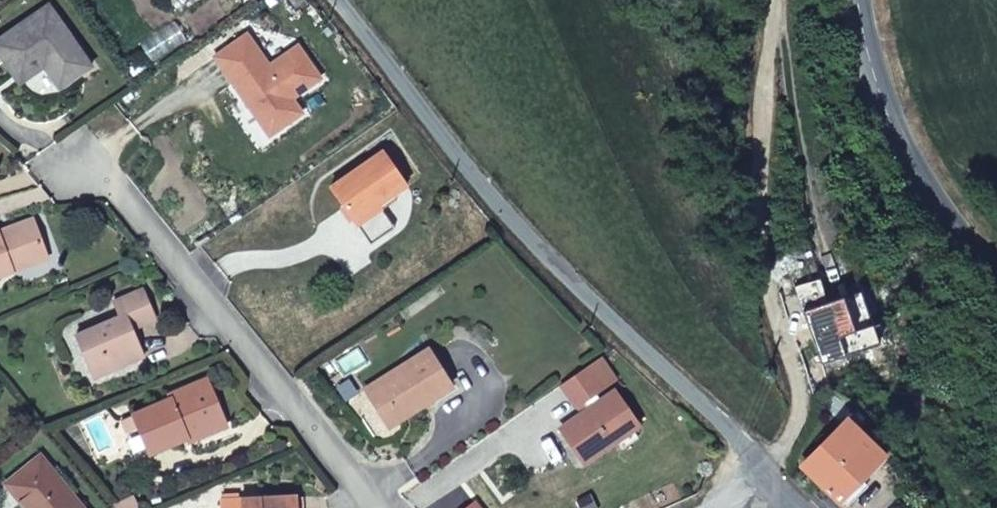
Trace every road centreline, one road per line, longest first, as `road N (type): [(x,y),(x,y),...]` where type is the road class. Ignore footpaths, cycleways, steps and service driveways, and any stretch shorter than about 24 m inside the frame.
road 1 (residential): [(336,0),(497,207),(768,469)]
road 2 (residential): [(81,151),(377,507)]
road 3 (secondary): [(996,273),(901,147),(860,0)]

